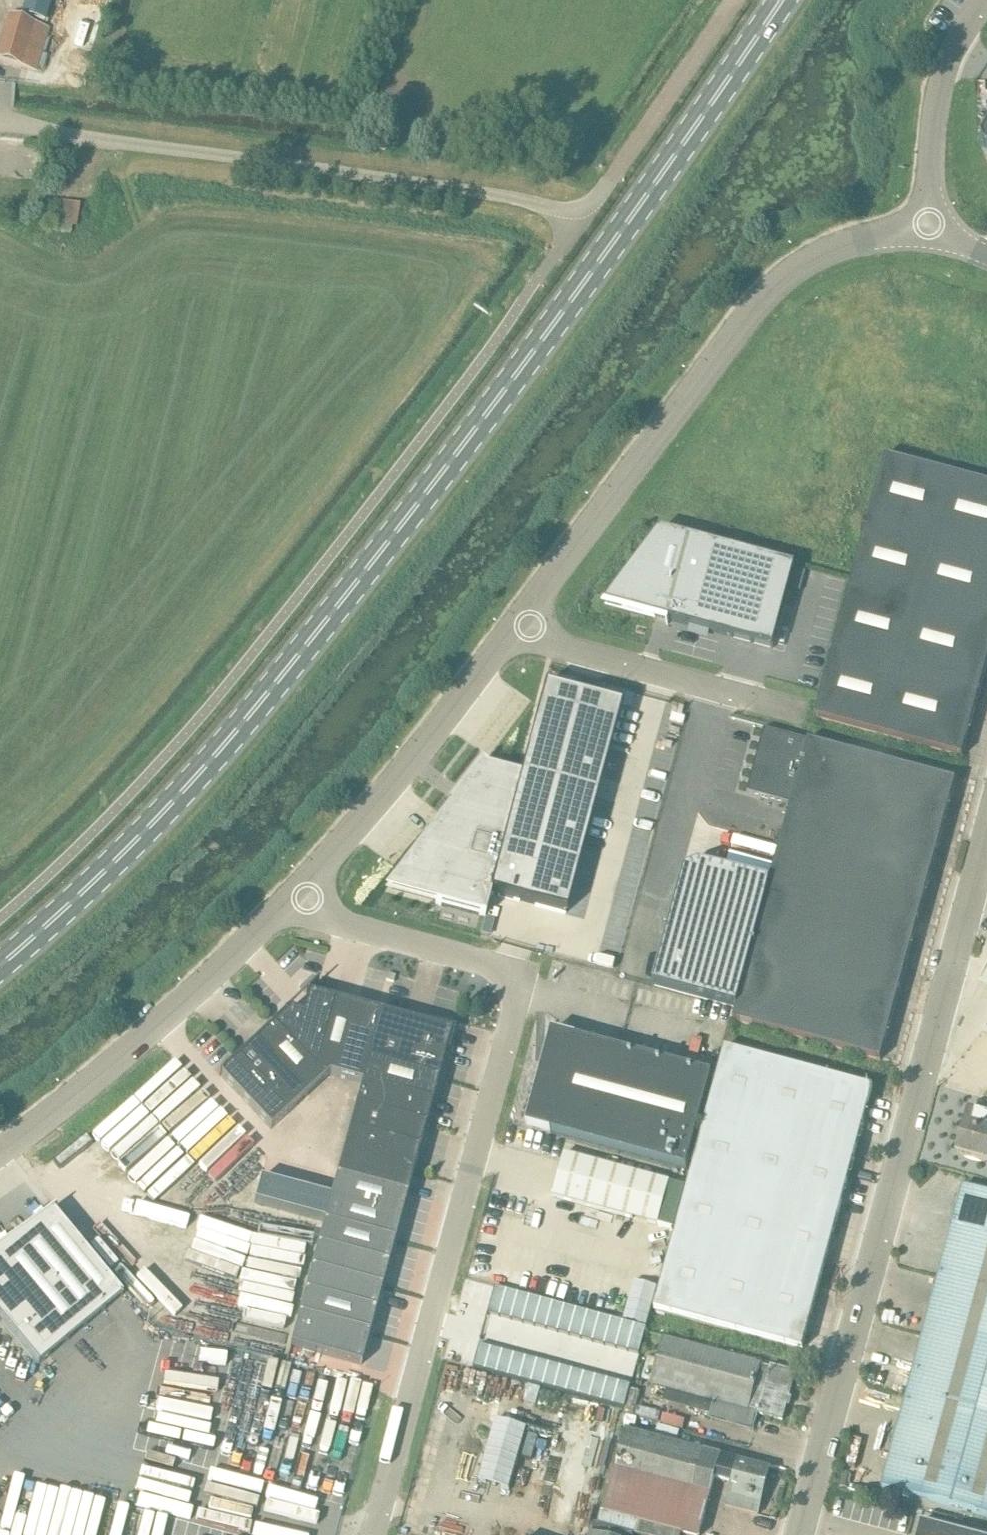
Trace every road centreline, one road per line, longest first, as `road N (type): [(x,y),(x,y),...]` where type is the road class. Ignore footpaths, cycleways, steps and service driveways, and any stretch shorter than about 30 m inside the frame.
road 1 (primary): [(0,964),(169,806),(305,645),(542,352),(786,0)]
road 2 (unclassified): [(932,226),(830,242),(786,263),(515,634),(291,904)]
road 3 (unclassified): [(373,1534),(524,975),(291,904)]
road 4 (unclassified): [(986,850),(803,1534)]
road 5 (unclassified): [(579,220),(451,181),(0,131)]
road 6 (unclassified): [(291,904),(123,1056),(0,1150)]
road 7 (unclassified): [(579,220),(739,0)]
road 8 (unclassified): [(932,226),(934,107),(947,66),(986,0)]

